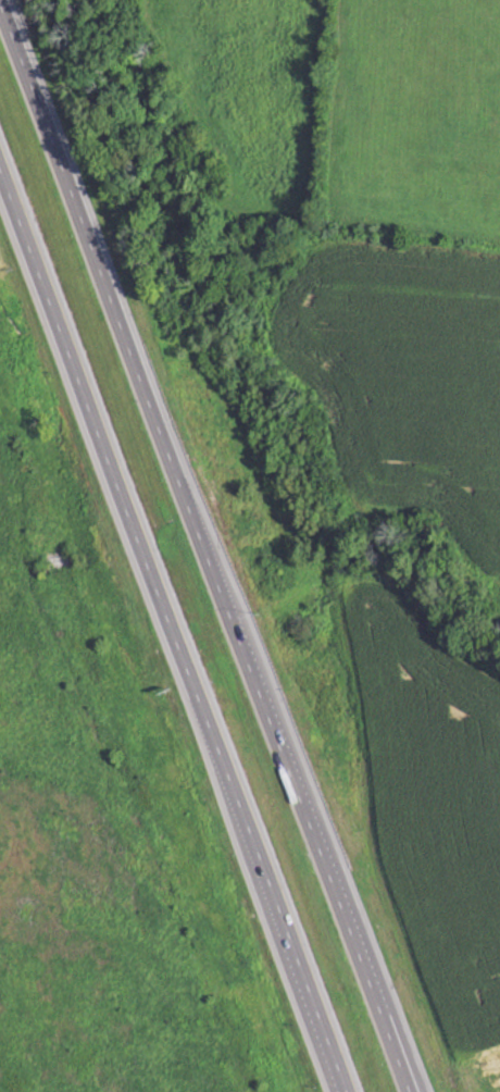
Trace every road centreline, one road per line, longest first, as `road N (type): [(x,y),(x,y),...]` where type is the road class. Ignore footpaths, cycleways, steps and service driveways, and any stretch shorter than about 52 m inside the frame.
road 1 (motorway): [(410,1091),(0,5)]
road 2 (motorway): [(0,176),(345,1091)]

